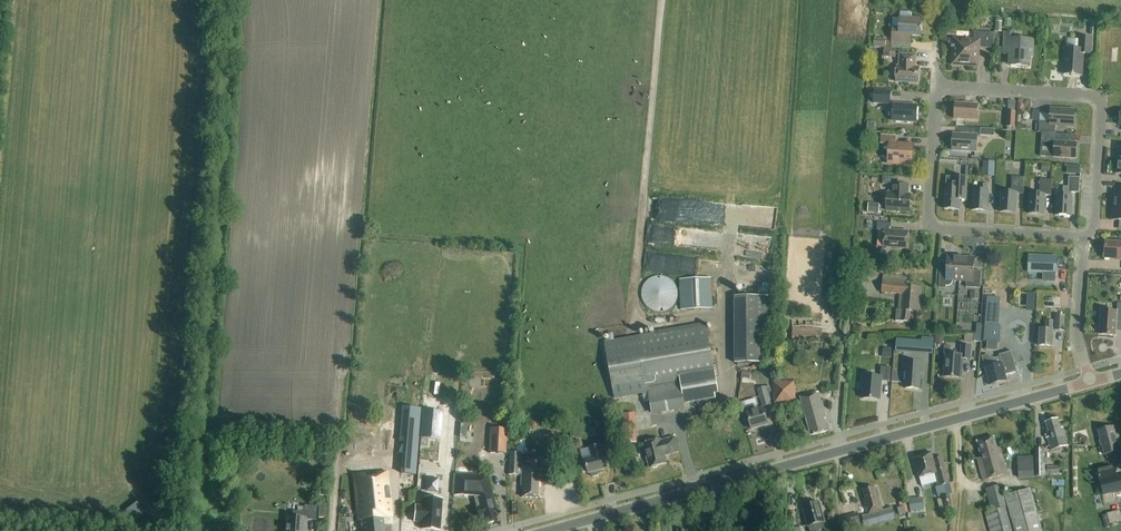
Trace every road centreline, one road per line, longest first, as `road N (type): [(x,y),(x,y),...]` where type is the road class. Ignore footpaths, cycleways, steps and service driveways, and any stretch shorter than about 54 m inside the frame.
road 1 (tertiary): [(718,485),(1088,381)]
road 2 (unclassified): [(1083,240),(1095,228),(1102,107),(1094,96),(933,87)]
road 3 (unclassified): [(1083,240),(925,225),(933,87)]
road 4 (tertiary): [(551,530),(718,485)]
road 5 (unclassified): [(1088,381),(1077,341),(1083,240)]

